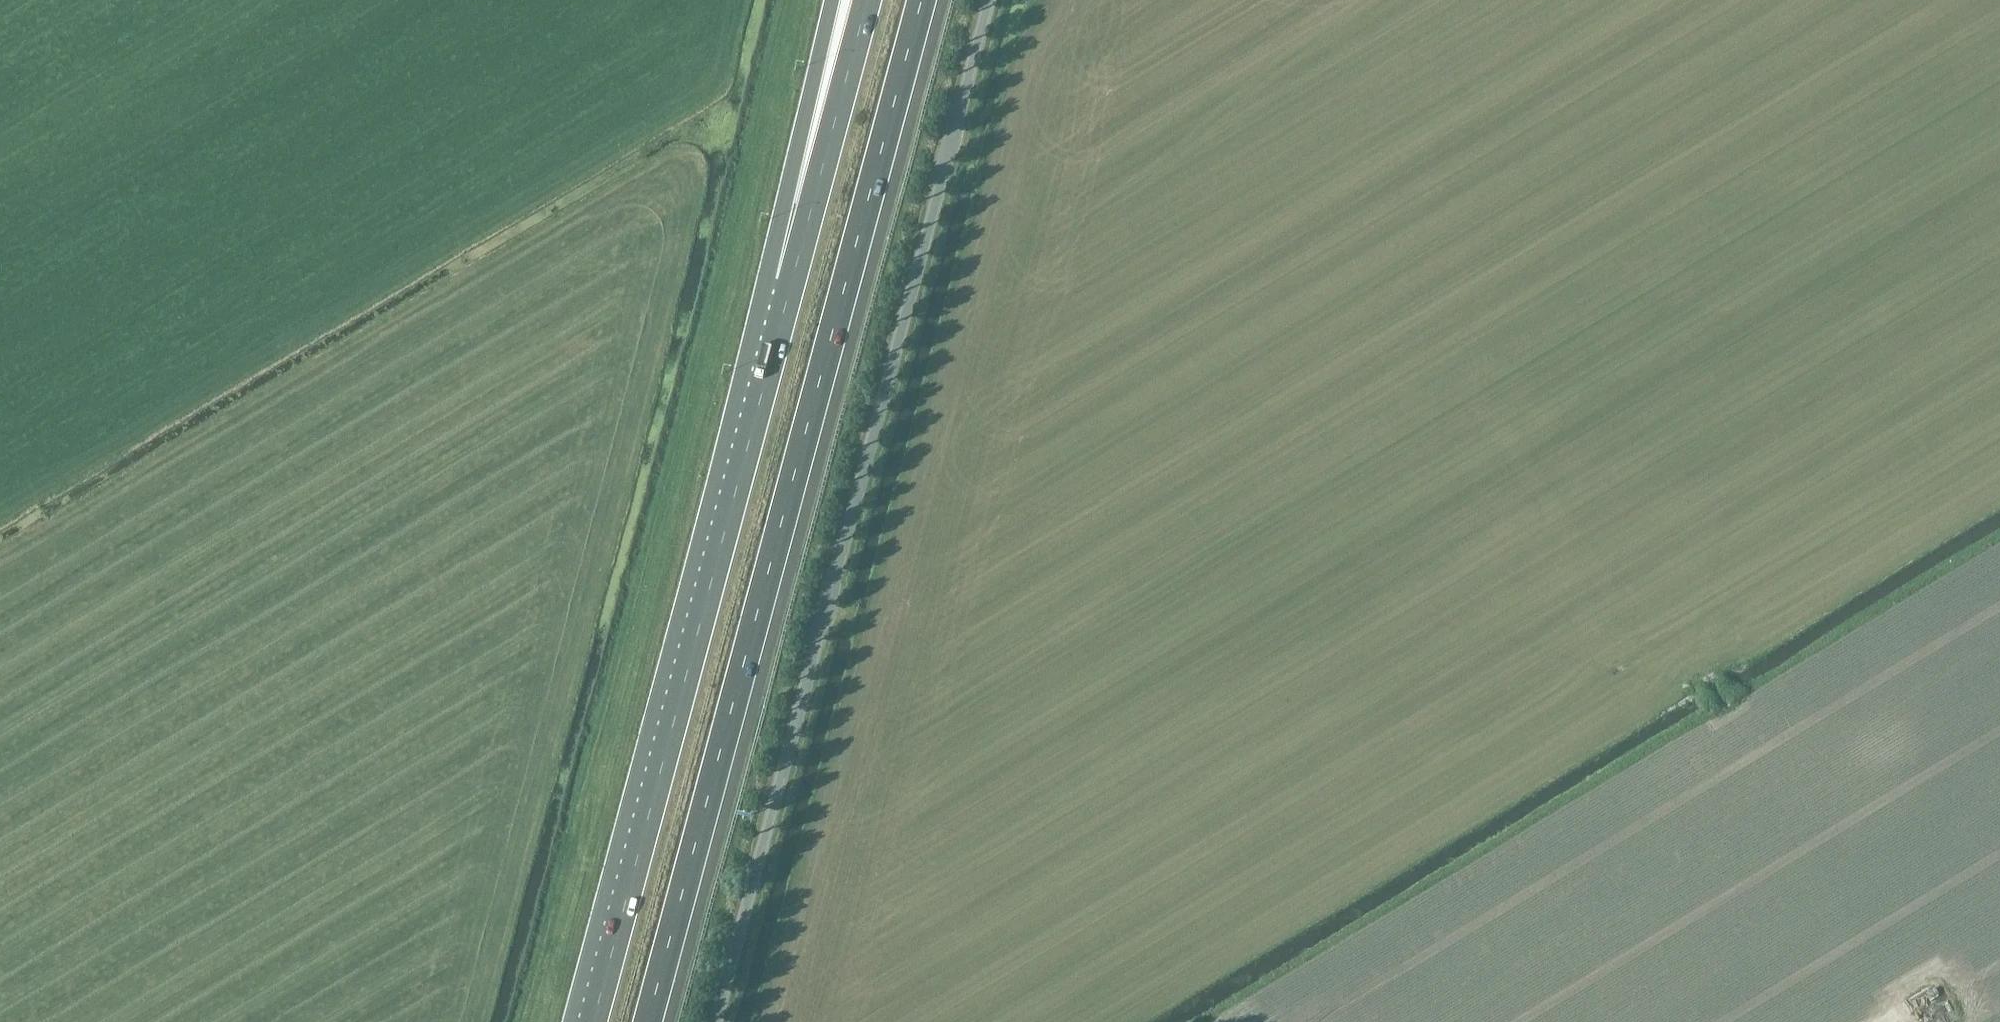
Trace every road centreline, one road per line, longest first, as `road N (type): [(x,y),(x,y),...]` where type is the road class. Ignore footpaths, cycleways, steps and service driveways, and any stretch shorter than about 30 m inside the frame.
road 1 (unclassified): [(716,1021),(991,0)]
road 2 (motorway): [(650,1021),(924,0)]
road 3 (motorway): [(791,279),(592,1021)]
road 4 (track): [(1725,710),(1873,973),(1889,1021)]
road 5 (motorway): [(866,0),(791,279)]
road 6 (motorway): [(842,0),(791,279)]

